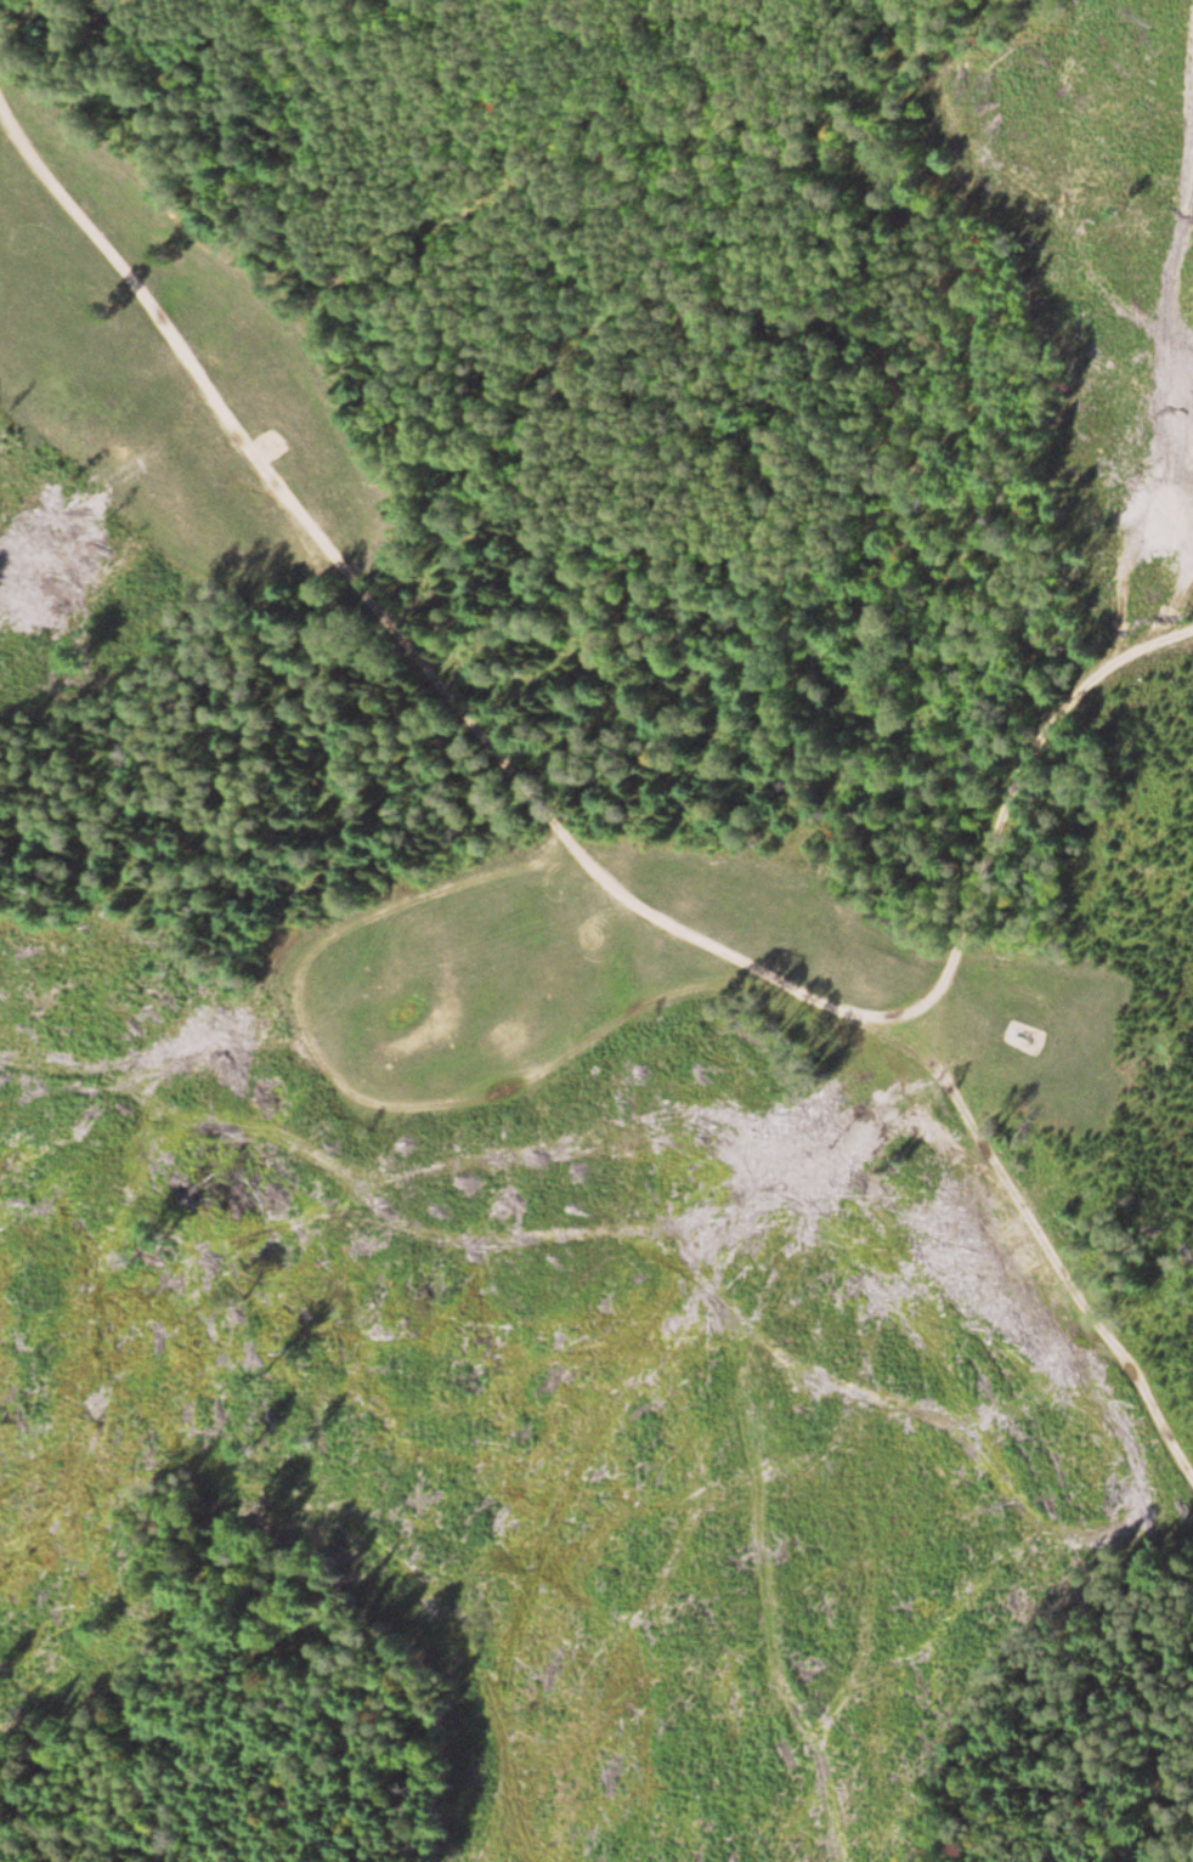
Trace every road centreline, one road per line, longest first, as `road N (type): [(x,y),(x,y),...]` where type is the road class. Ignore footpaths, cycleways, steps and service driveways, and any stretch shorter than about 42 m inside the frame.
road 1 (track): [(1192,636),(1150,647),(1035,731),(926,995),(876,1026),(643,907),(440,686),(16,134),(0,101)]
road 2 (track): [(1192,1484),(1125,1363),(925,1054),(876,1026)]

